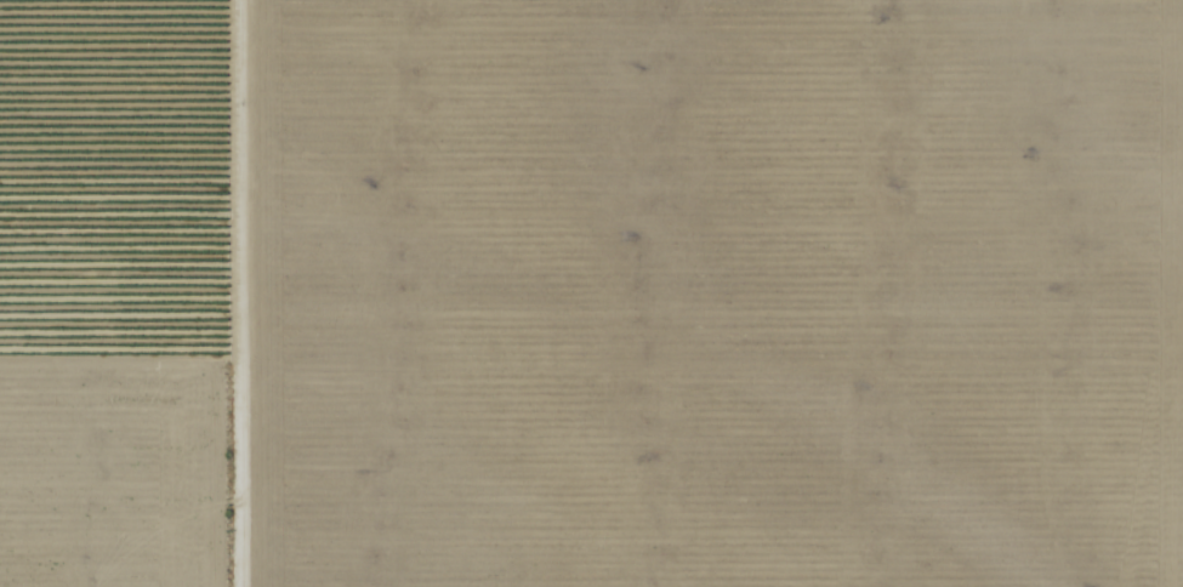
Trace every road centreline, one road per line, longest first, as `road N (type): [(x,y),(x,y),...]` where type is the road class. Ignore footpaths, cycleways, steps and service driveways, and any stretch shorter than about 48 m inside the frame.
road 1 (track): [(236,0),(237,586)]

